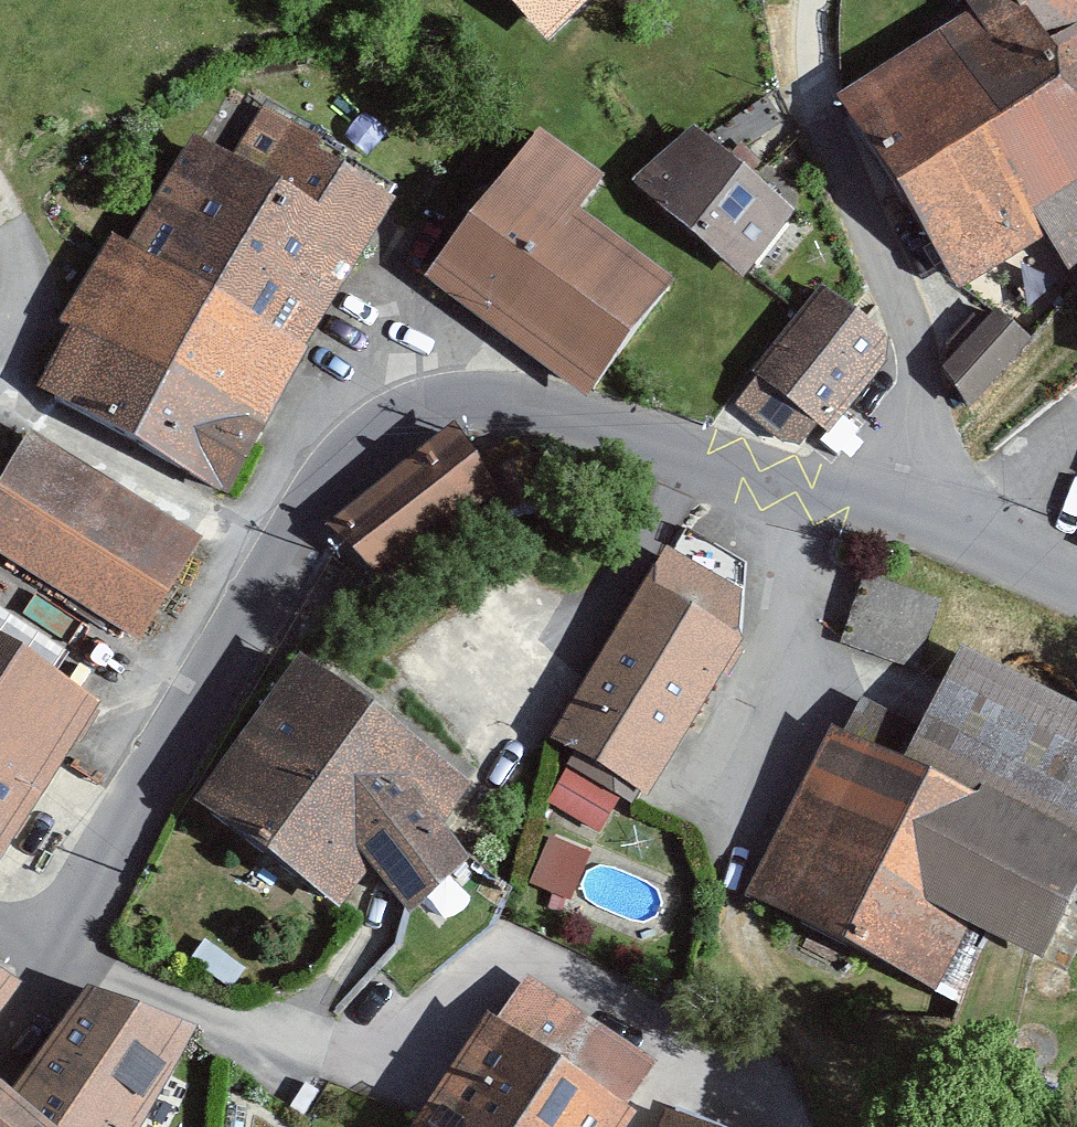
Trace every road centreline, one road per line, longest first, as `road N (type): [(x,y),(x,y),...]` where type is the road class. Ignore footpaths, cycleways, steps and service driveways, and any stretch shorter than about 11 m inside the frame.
road 1 (residential): [(779,1114),(504,944),(381,1053),(290,1021),(239,1026),(44,956)]
road 2 (residential): [(281,559),(343,460),(425,403),(465,397),(580,417),(763,475)]
road 3 (residential): [(807,0),(797,40),(812,129),(908,338),(906,519)]
road 4 (residential): [(44,956),(281,559)]
road 5 (residential): [(763,475),(783,658),(721,787),(724,874)]
road 6 (residential): [(0,405),(78,434),(281,559)]
road 7 (residential): [(906,519),(1076,589)]
road 8 (residential): [(763,475),(906,519)]

